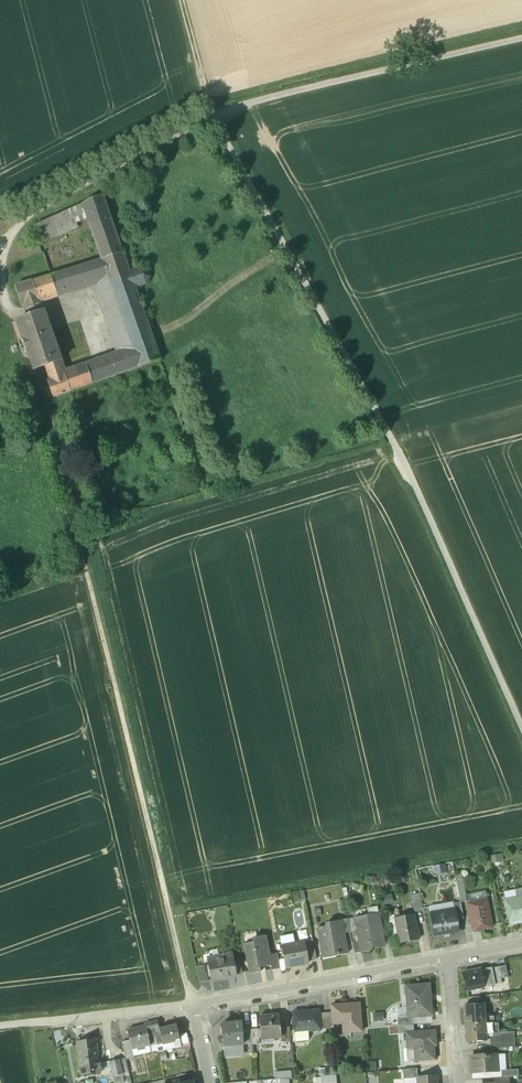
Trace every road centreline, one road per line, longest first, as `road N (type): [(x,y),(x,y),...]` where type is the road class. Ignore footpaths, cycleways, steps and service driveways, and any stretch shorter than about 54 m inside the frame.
road 1 (unclassified): [(521,39),(212,114),(379,417),(521,728)]
road 2 (residential): [(197,1007),(449,959)]
road 3 (residential): [(62,1021),(197,1007)]
road 4 (residential): [(459,1082),(449,959)]

